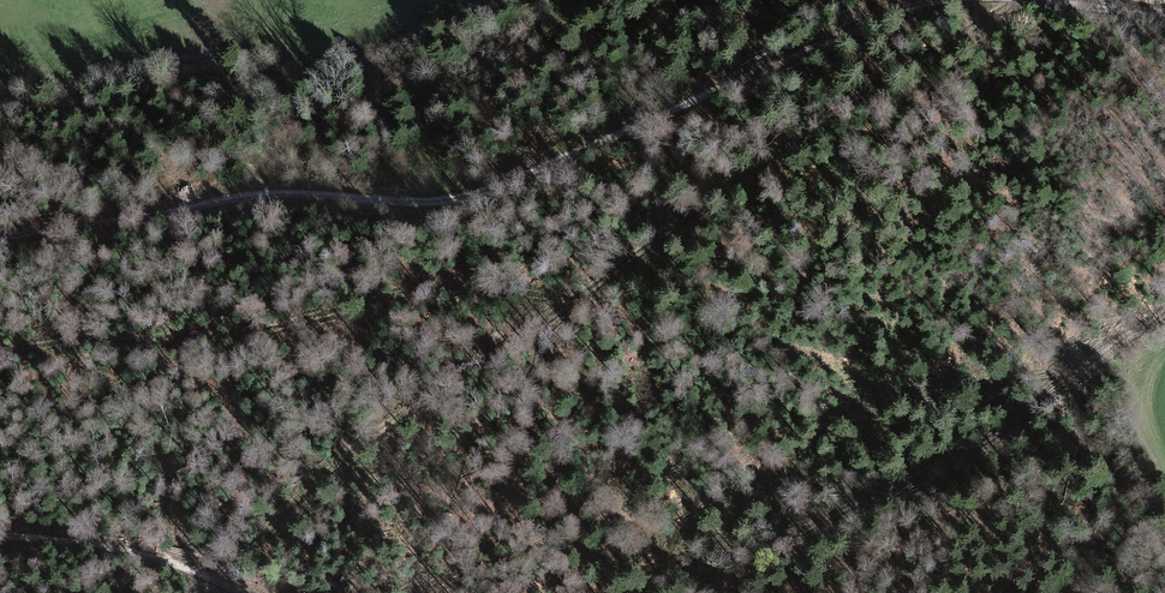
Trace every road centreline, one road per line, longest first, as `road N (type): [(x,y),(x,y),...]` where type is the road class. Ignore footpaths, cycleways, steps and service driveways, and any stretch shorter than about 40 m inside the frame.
road 1 (track): [(958,0),(859,23),(498,186),(436,199),(235,196),(0,240)]
road 2 (track): [(0,535),(105,543),(236,592)]
road 3 (track): [(1104,462),(1082,406),(1090,370),(1164,309)]
road 4 (track): [(1164,14),(1020,0)]

